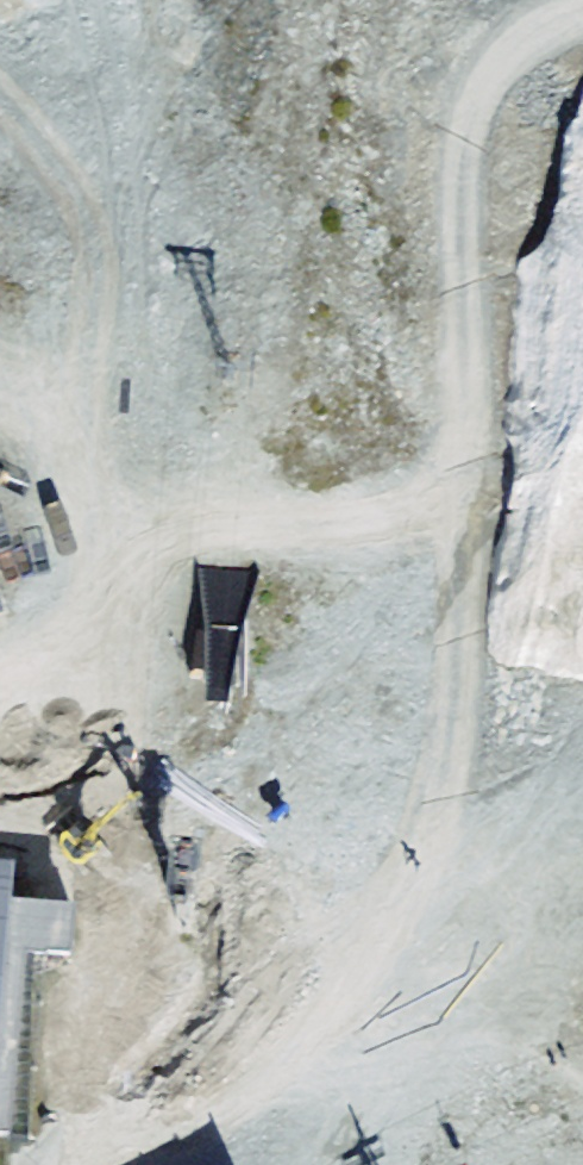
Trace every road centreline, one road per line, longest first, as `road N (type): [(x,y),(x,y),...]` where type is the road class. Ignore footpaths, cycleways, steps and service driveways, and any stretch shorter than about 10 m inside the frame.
road 1 (track): [(69,1164),(268,970),(372,757),(459,387),(582,253)]
road 2 (track): [(0,686),(111,803),(130,1105)]
road 3 (track): [(566,0),(543,172),(500,342)]

